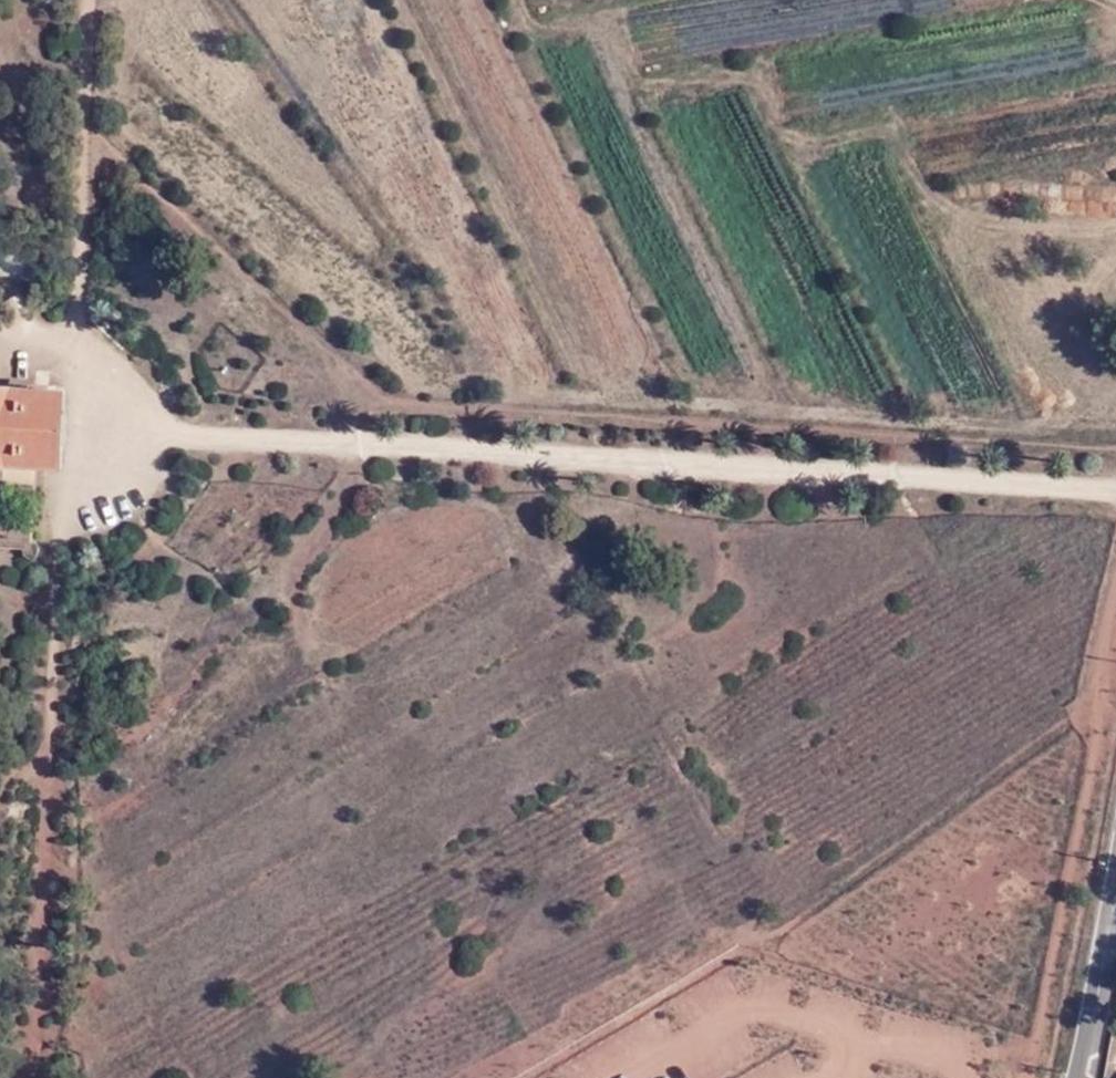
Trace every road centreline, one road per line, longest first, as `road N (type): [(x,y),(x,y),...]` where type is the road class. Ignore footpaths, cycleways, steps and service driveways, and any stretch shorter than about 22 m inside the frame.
road 1 (track): [(96,0),(102,437),(59,592),(36,1077)]
road 2 (tertiary): [(1115,894),(1084,1077)]

